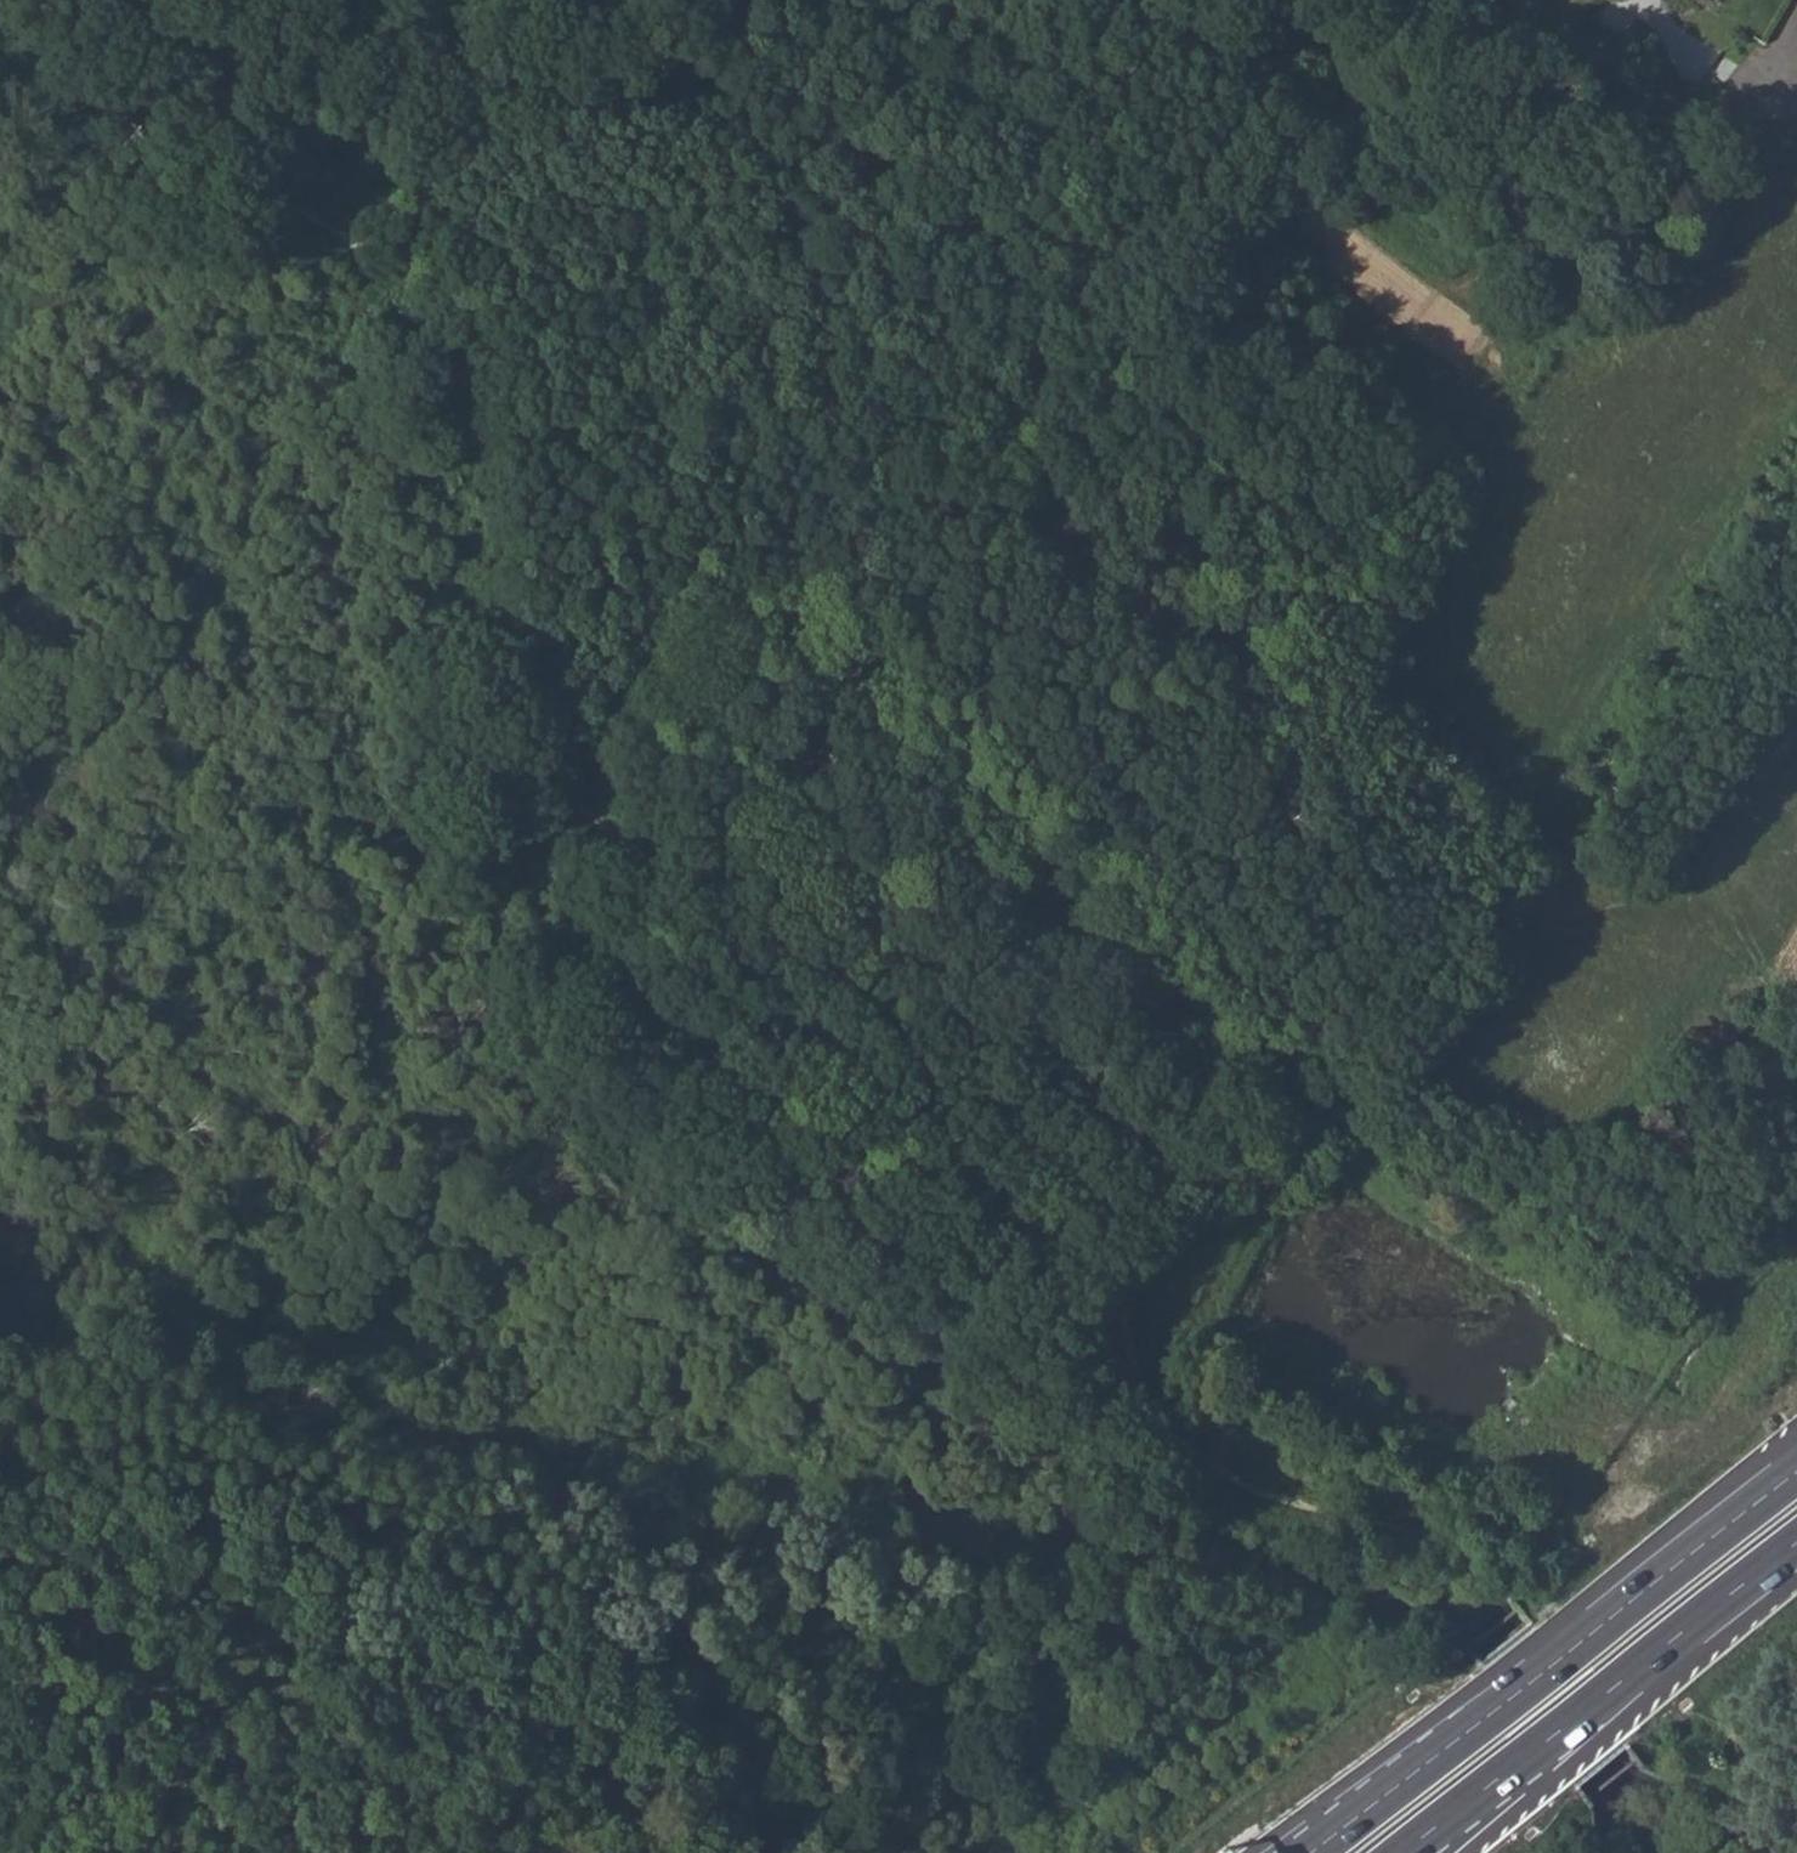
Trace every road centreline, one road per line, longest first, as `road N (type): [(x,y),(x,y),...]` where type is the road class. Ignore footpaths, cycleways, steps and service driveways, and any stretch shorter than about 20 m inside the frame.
road 1 (motorway): [(1796,1474),(1313,1852)]
road 2 (motorway): [(1402,1852),(1796,1544)]
road 3 (unclassified): [(1629,187),(1674,136),(1735,128)]

